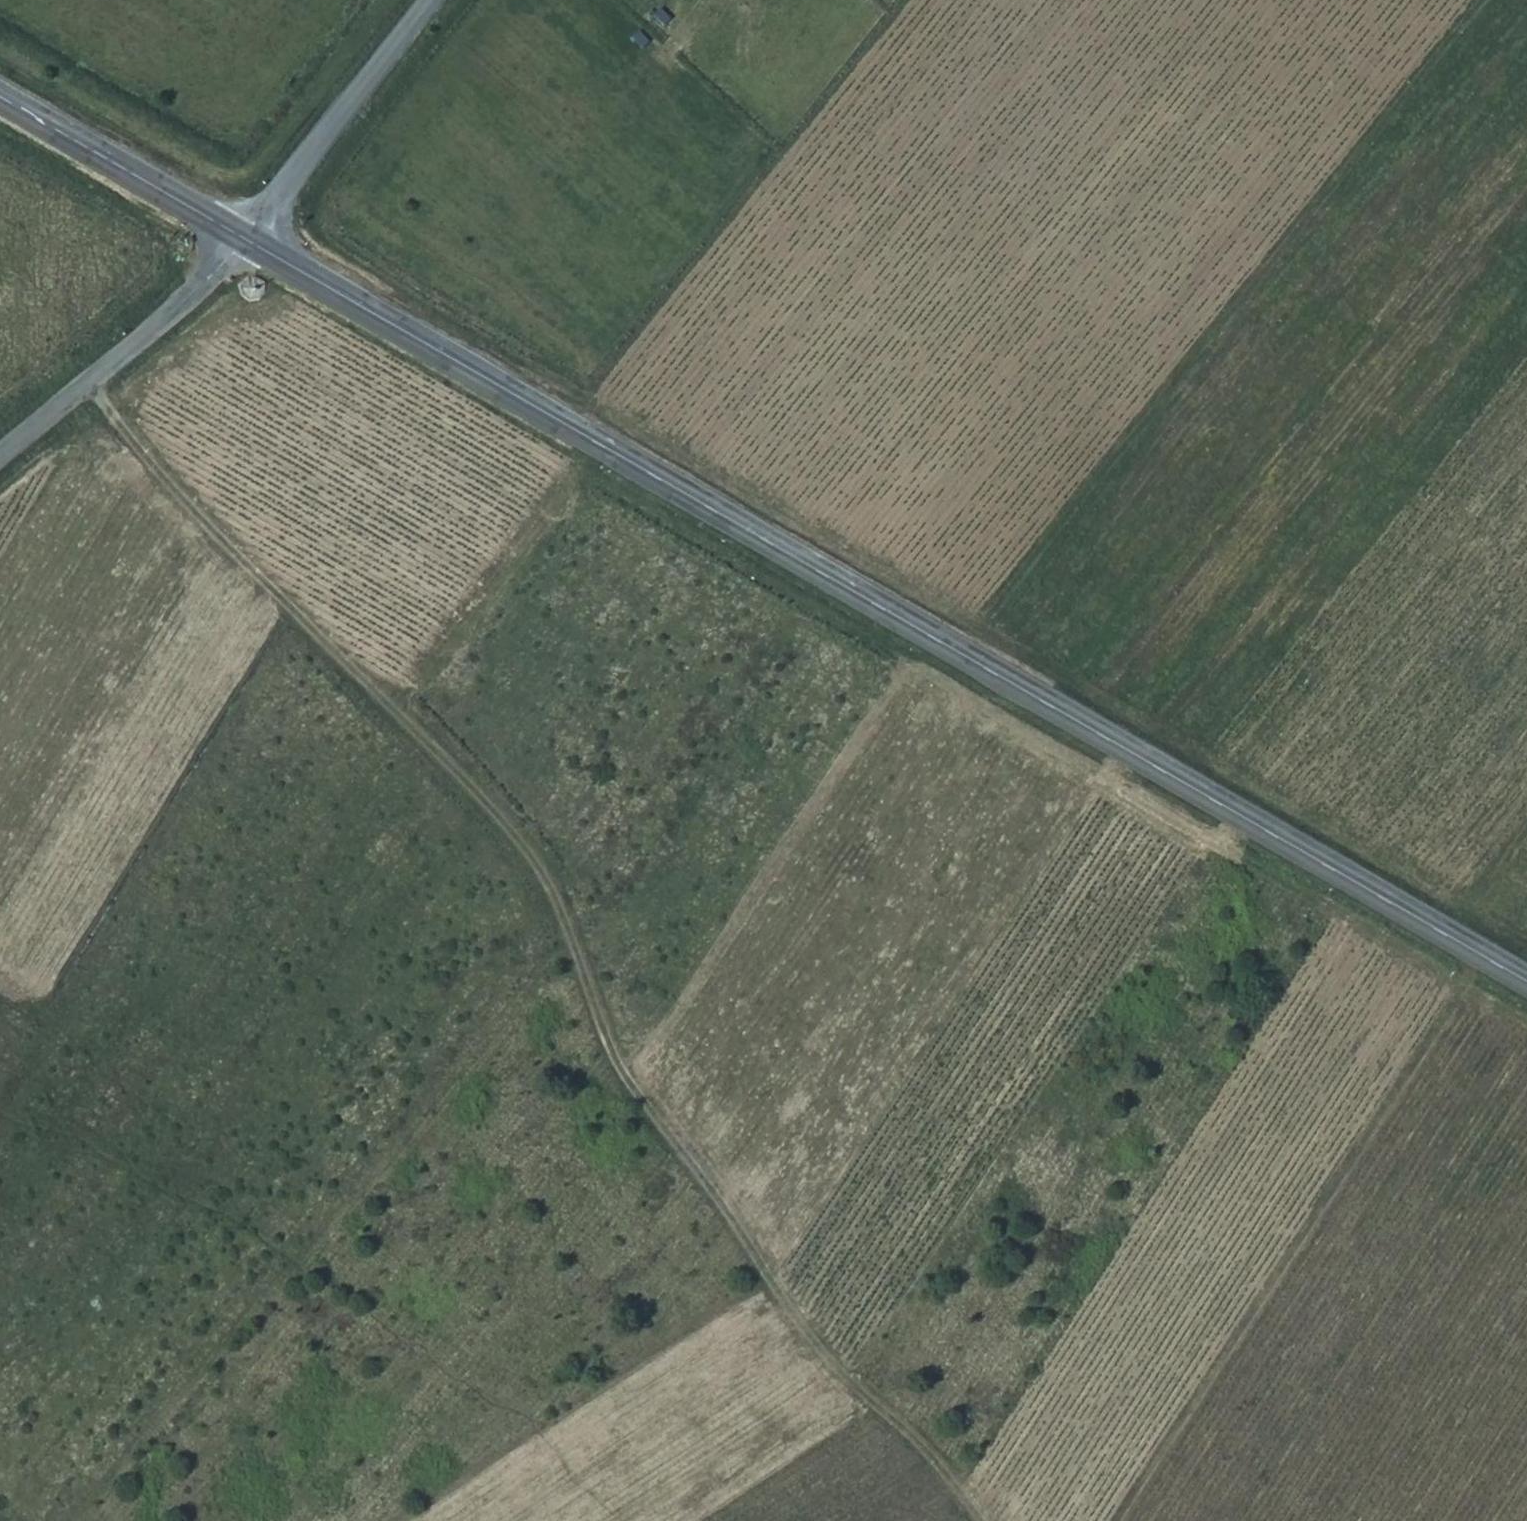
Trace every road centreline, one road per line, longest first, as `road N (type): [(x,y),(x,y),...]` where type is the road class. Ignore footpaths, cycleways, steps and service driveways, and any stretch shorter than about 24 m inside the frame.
road 1 (secondary): [(243,238),(1526,981)]
road 2 (track): [(90,383),(121,442),(529,849),(560,904),(611,1065),(651,1101),(859,1386),(984,1520)]
road 3 (unclassified): [(0,459),(196,292),(243,238)]
road 4 (unclassified): [(243,238),(432,0)]
road 5 (secondary): [(0,97),(243,238)]

